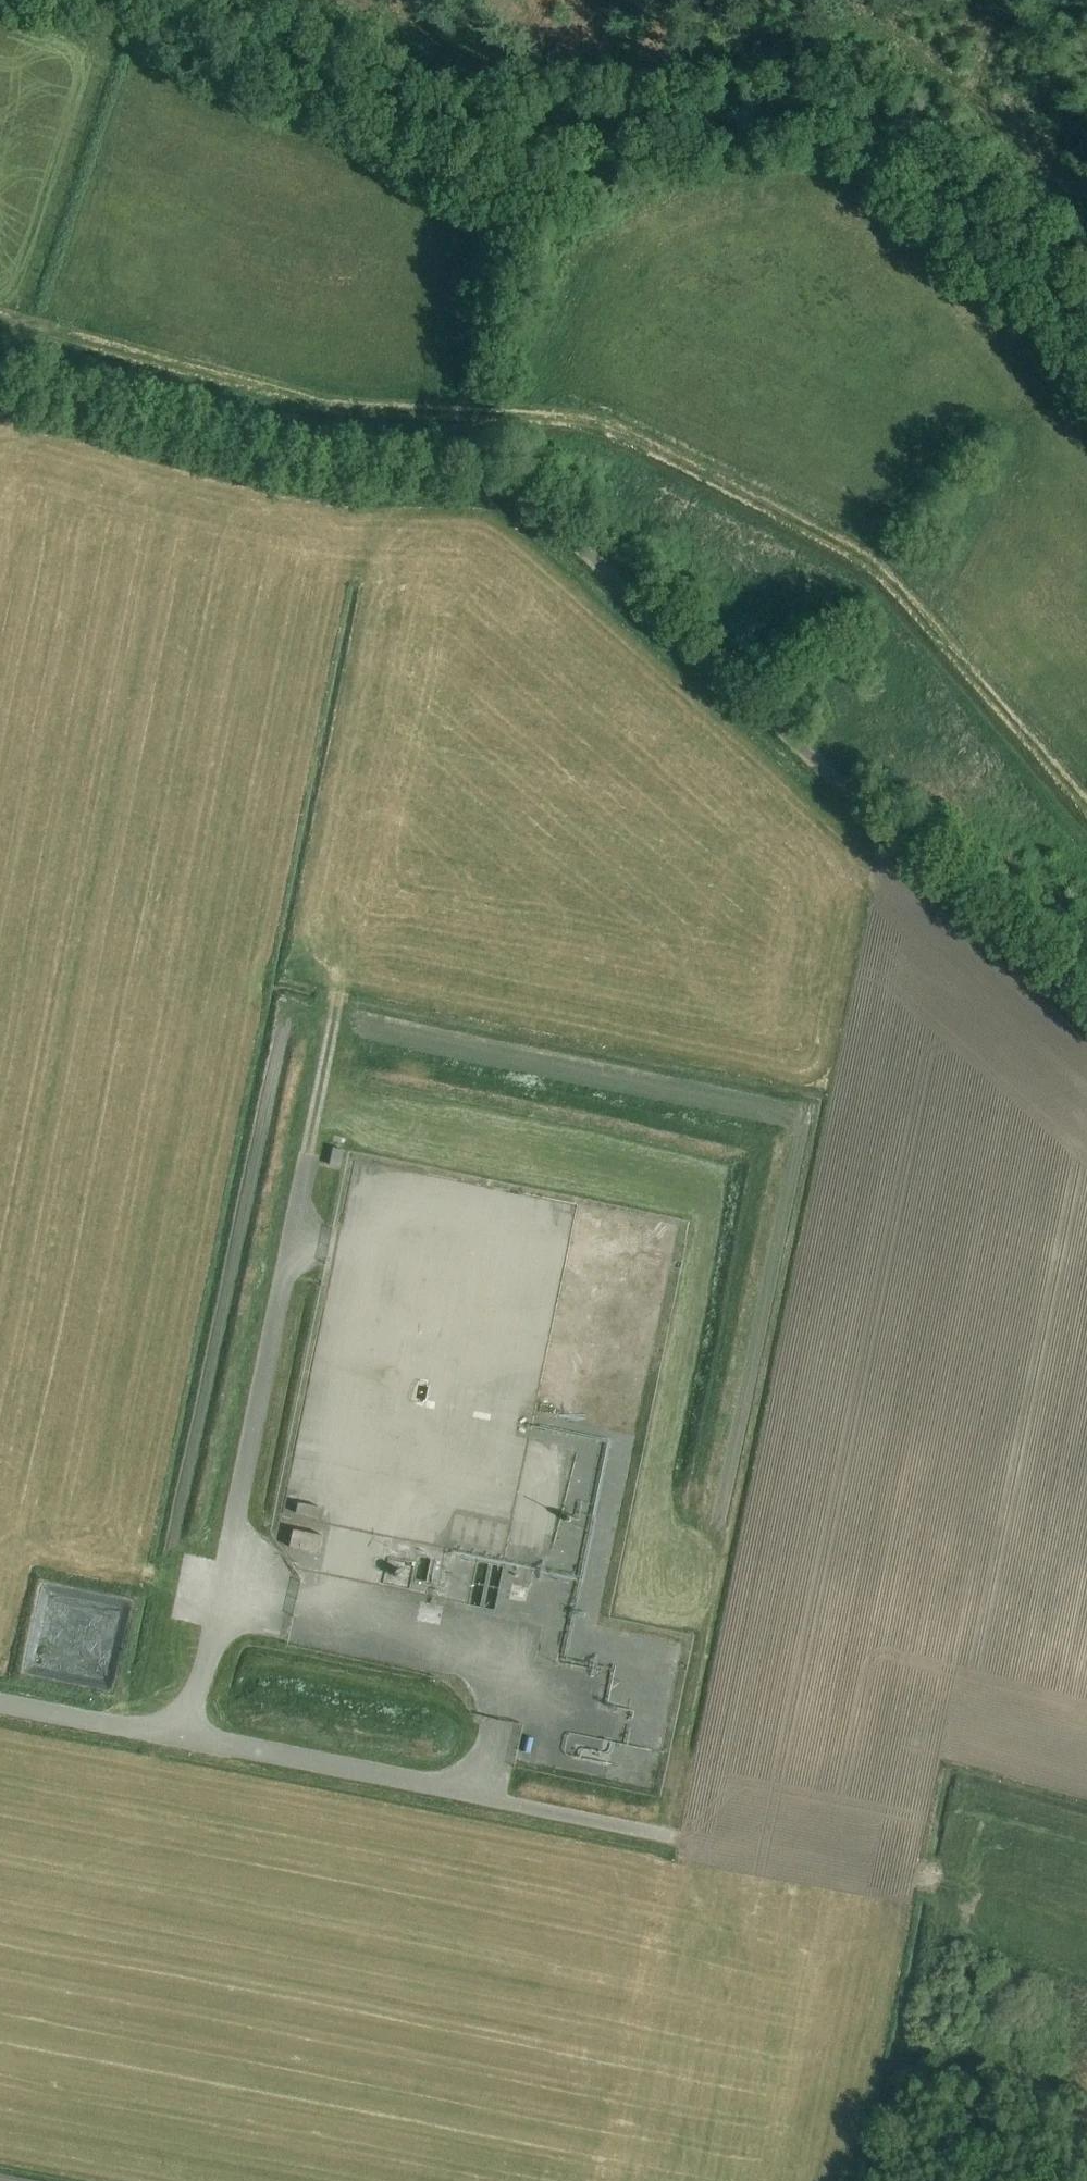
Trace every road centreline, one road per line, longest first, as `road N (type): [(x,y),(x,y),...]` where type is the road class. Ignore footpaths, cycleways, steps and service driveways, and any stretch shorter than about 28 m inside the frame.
road 1 (track): [(886,102),(869,95),(430,94),(218,0)]
road 2 (track): [(307,1157),(335,1013)]

